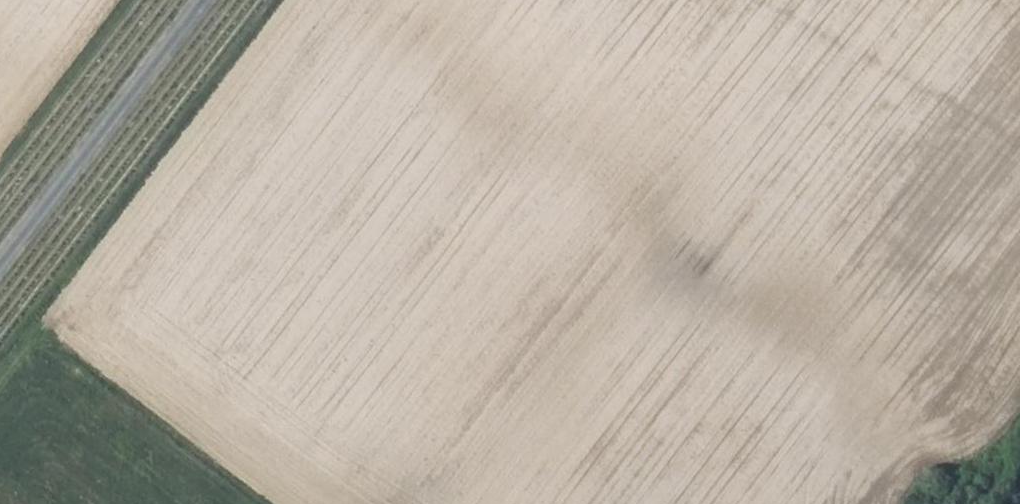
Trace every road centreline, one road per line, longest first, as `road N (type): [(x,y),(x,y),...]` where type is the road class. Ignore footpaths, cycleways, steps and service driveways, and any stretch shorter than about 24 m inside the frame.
road 1 (unclassified): [(0,266),(204,0)]

